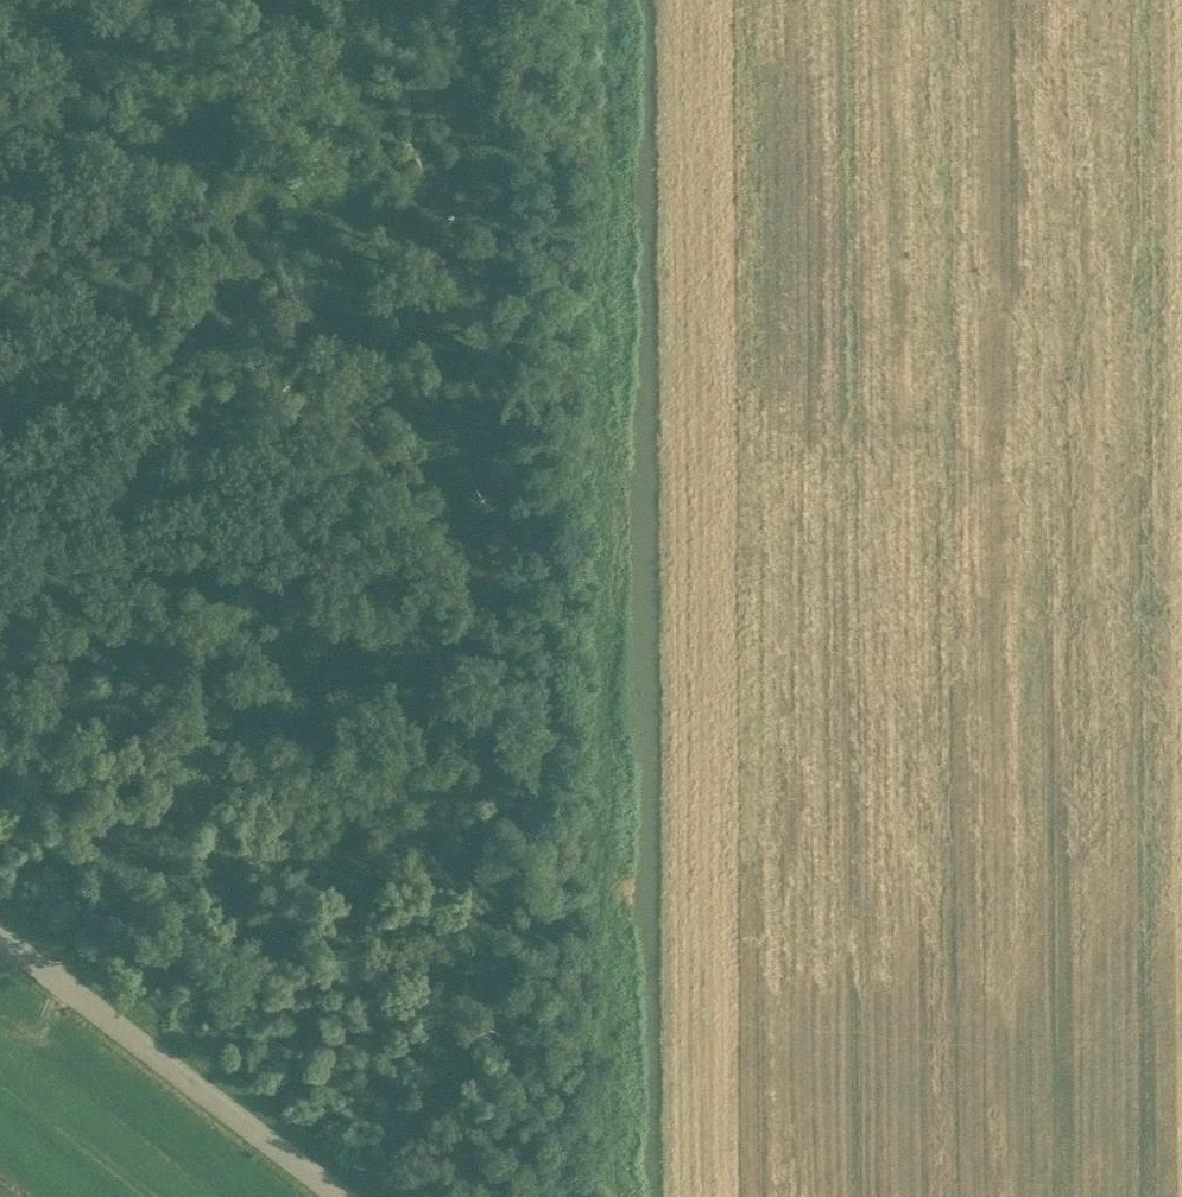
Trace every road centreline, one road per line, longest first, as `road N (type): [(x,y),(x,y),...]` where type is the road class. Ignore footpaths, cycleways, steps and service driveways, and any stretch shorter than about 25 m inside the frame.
road 1 (unclassified): [(343,1196),(0,935)]

